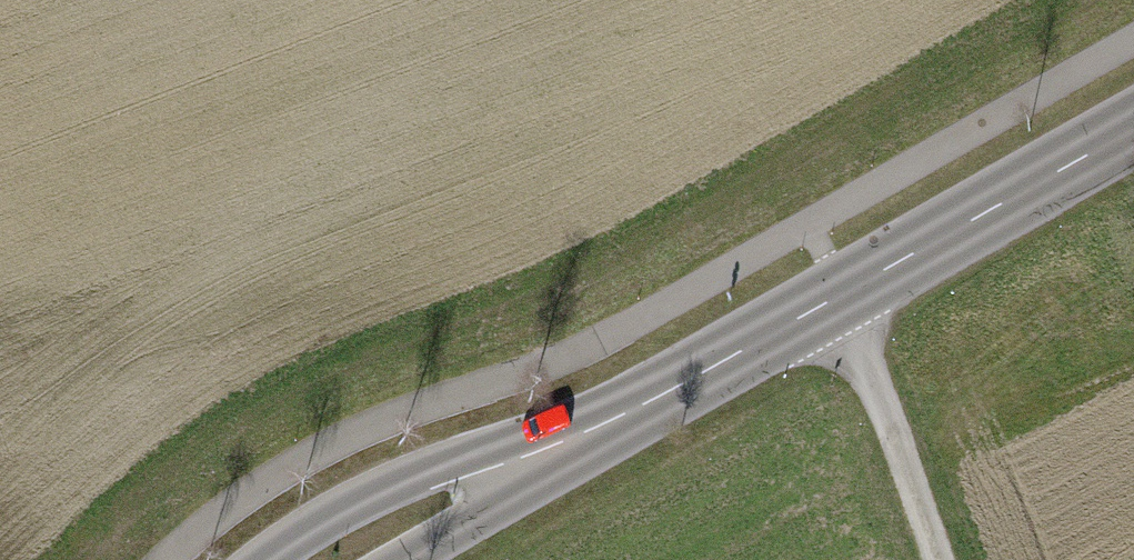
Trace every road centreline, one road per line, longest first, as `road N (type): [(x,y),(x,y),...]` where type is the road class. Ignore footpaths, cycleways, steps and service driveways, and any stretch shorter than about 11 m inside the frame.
road 1 (secondary): [(1133,130),(607,423)]
road 2 (secondary): [(607,423),(459,459),(379,488),(267,559)]
road 3 (track): [(807,225),(844,294),(943,559)]
road 4 (secondary): [(414,559),(490,515),(607,423)]

